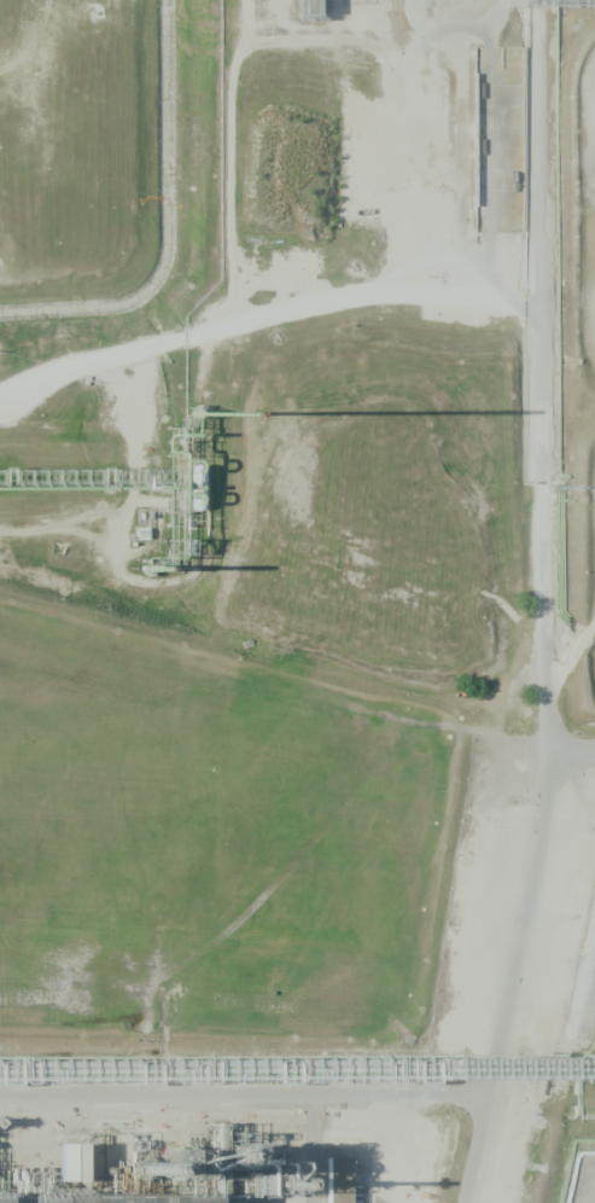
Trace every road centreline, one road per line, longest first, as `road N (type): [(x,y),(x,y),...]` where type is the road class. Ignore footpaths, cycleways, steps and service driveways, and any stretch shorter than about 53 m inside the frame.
road 1 (residential): [(536,0),(536,861),(467,1202)]

